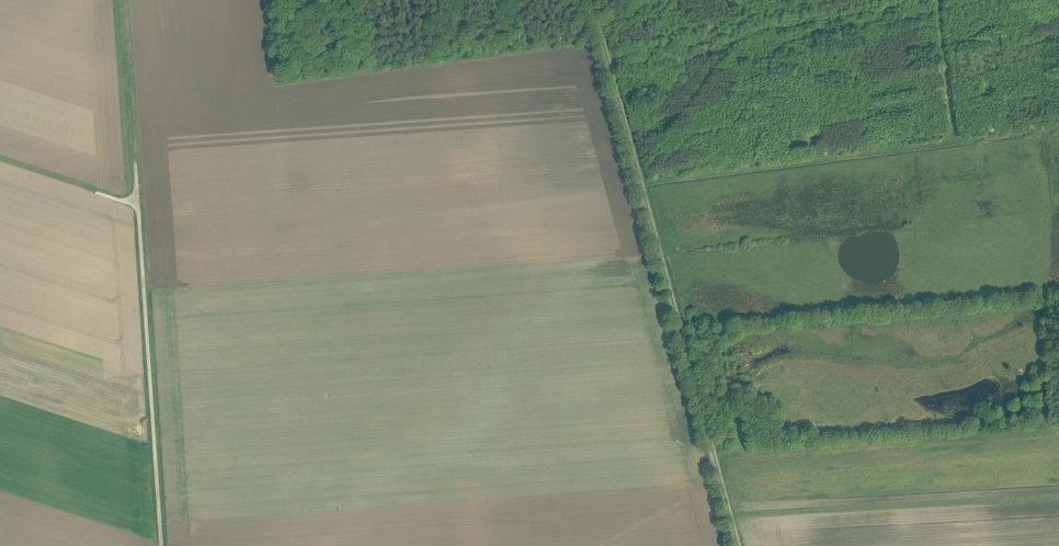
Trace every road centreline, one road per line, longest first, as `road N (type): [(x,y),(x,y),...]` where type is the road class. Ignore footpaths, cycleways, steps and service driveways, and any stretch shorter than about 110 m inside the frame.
road 1 (track): [(735,545),(589,0)]
road 2 (unclassified): [(161,545),(135,165)]
road 3 (track): [(124,0),(135,165)]

